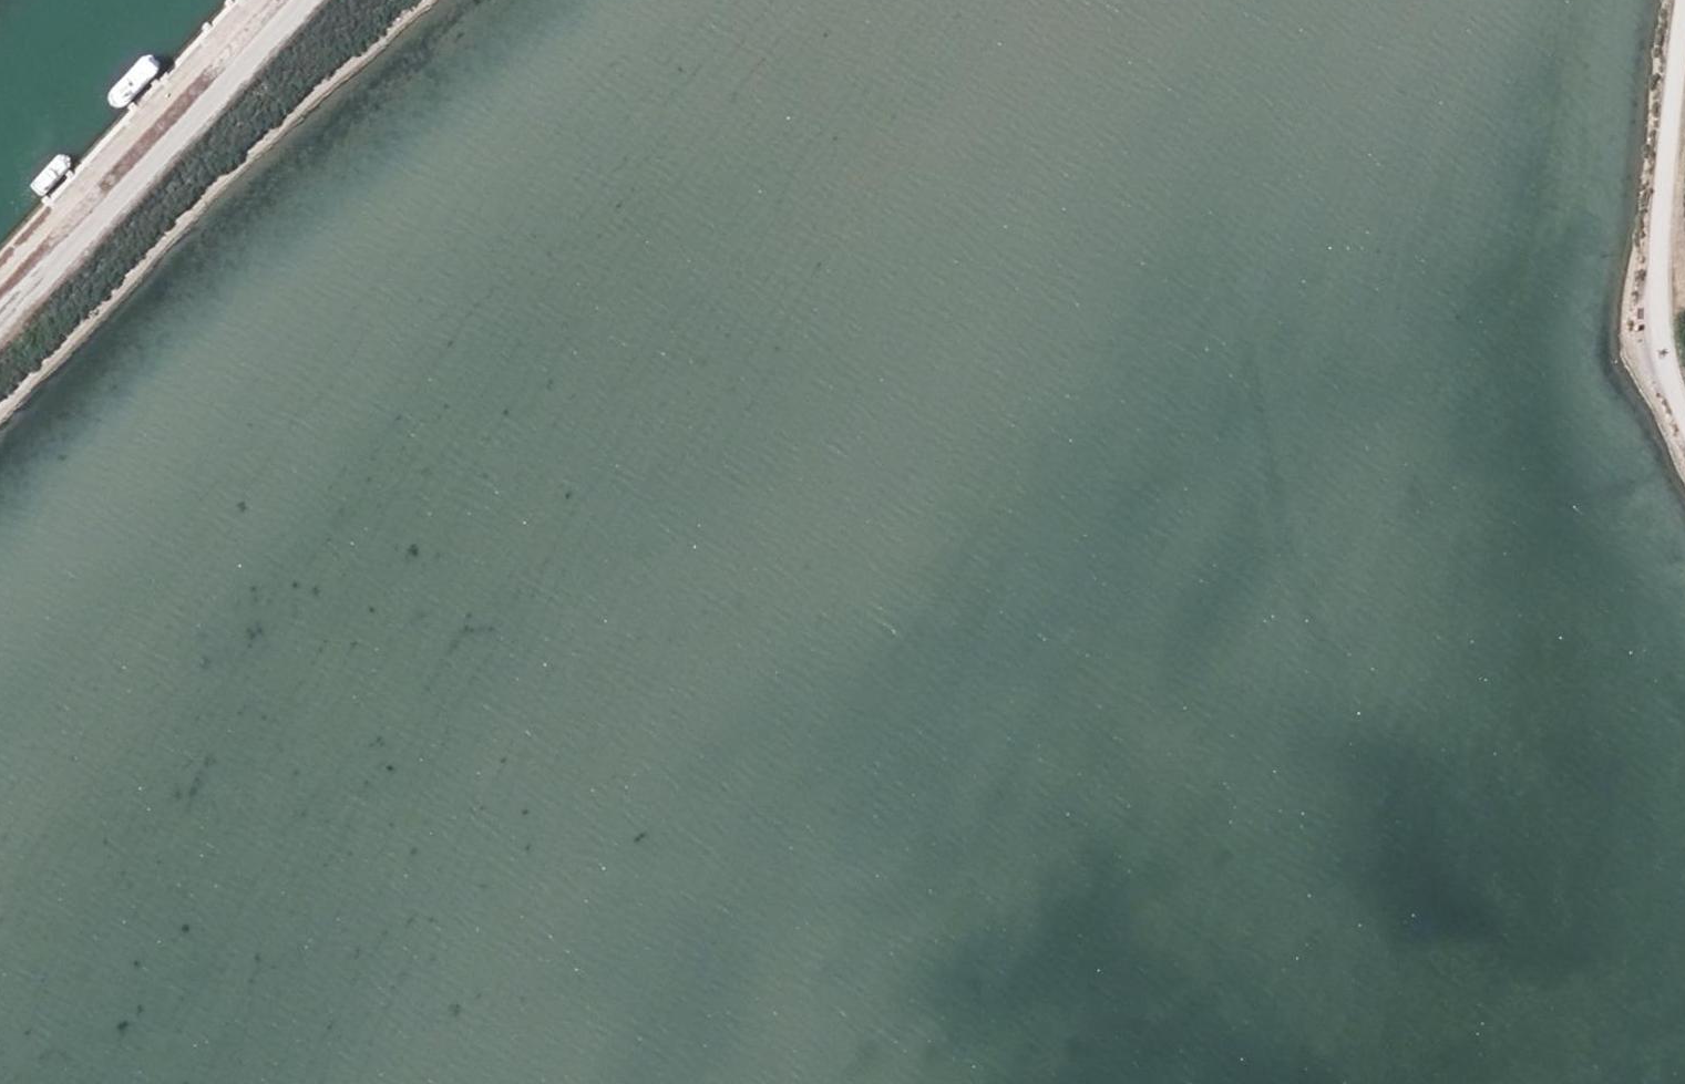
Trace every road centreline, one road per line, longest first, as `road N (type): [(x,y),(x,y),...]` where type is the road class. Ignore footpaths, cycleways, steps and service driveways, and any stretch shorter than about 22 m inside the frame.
road 1 (track): [(311,0),(0,338)]
road 2 (unclassified): [(1684,414),(1658,331),(1684,62)]

